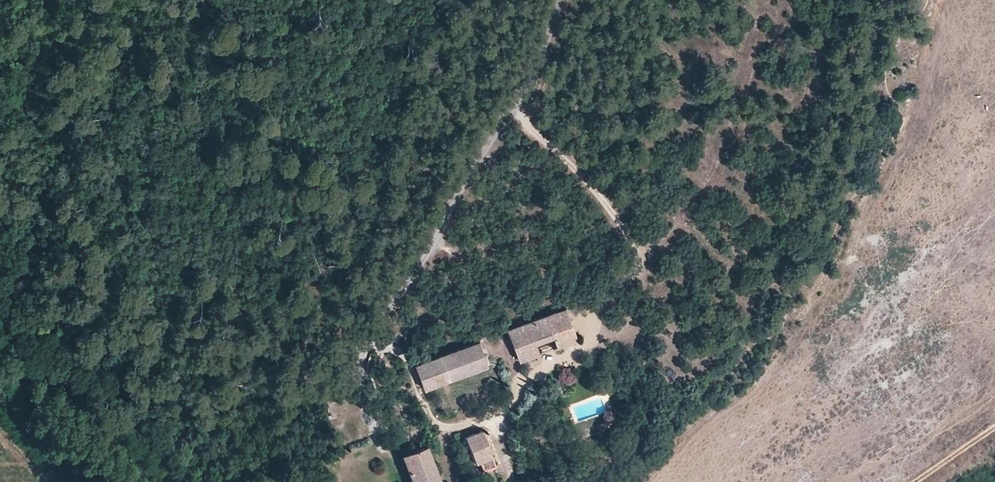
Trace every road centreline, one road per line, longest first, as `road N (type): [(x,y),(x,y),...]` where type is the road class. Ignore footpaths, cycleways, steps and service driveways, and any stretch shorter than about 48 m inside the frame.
road 1 (track): [(0,221),(10,271),(46,358),(141,481)]

